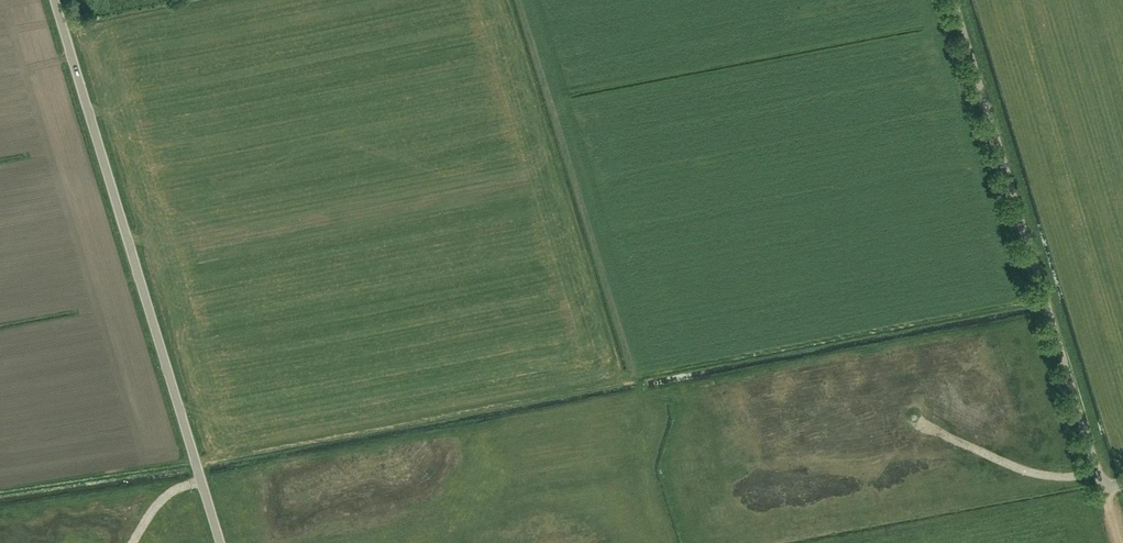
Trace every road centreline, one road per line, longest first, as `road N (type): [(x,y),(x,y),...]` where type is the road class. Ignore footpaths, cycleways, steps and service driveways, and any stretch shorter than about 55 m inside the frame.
road 1 (unclassified): [(223,542),(56,0)]
road 2 (unclassified): [(1102,489),(954,0)]

